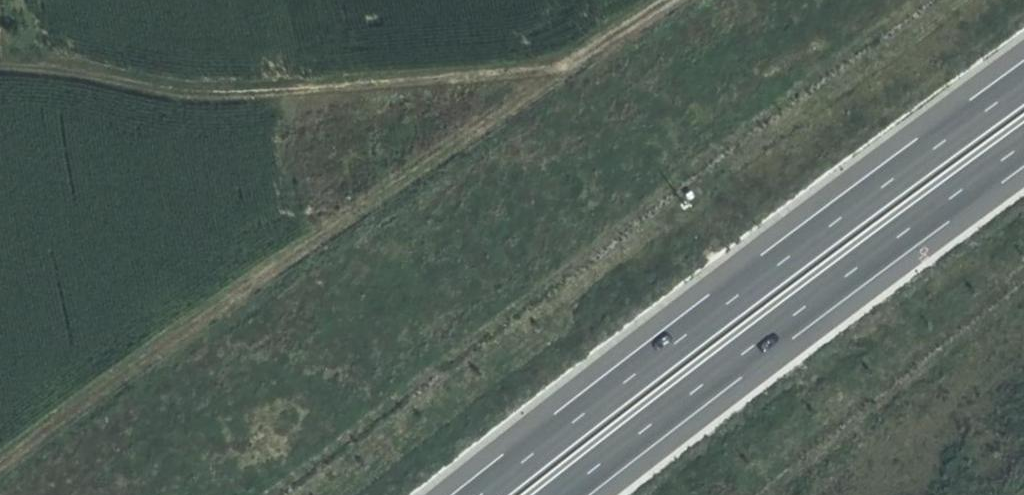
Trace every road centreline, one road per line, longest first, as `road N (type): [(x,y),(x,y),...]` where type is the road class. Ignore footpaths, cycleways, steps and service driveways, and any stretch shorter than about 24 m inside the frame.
road 1 (track): [(670,0),(561,69),(207,97),(0,66)]
road 2 (motorway): [(1023,76),(472,494)]
road 3 (track): [(561,69),(0,465)]
road 4 (motorway): [(554,494),(1023,138)]

